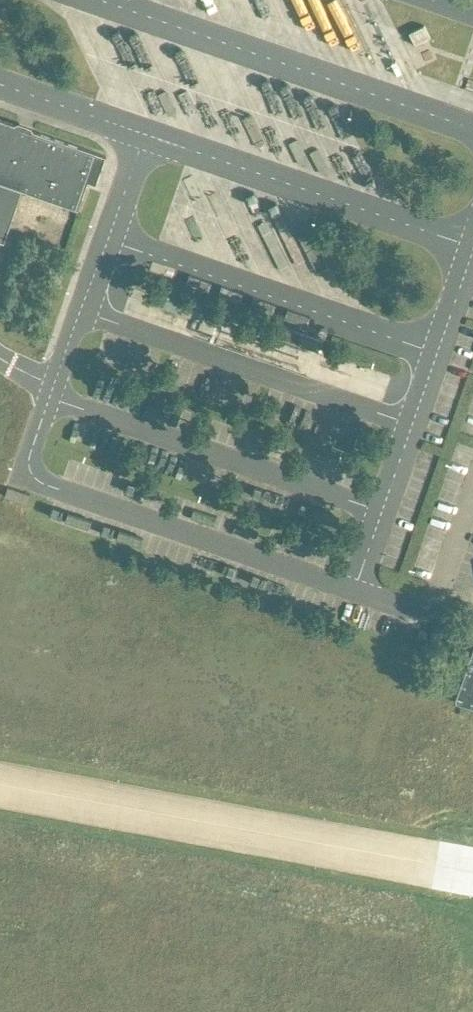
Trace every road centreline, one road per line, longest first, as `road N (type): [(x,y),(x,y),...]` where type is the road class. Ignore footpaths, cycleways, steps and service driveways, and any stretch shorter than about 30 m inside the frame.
road 1 (unclassified): [(362,588),(34,478),(31,463),(52,395)]
road 2 (unclassified): [(96,0),(472,124)]
road 3 (unclassified): [(52,395),(387,509)]
road 4 (unclassified): [(83,310),(416,425)]
road 5 (unclassified): [(108,239),(442,349)]
road 6 (unclassified): [(472,252),(144,137)]
road 7 (unclassified): [(472,498),(437,598),(420,615),(396,612),(362,588)]
road 8 (unclassified): [(144,137),(0,86)]

